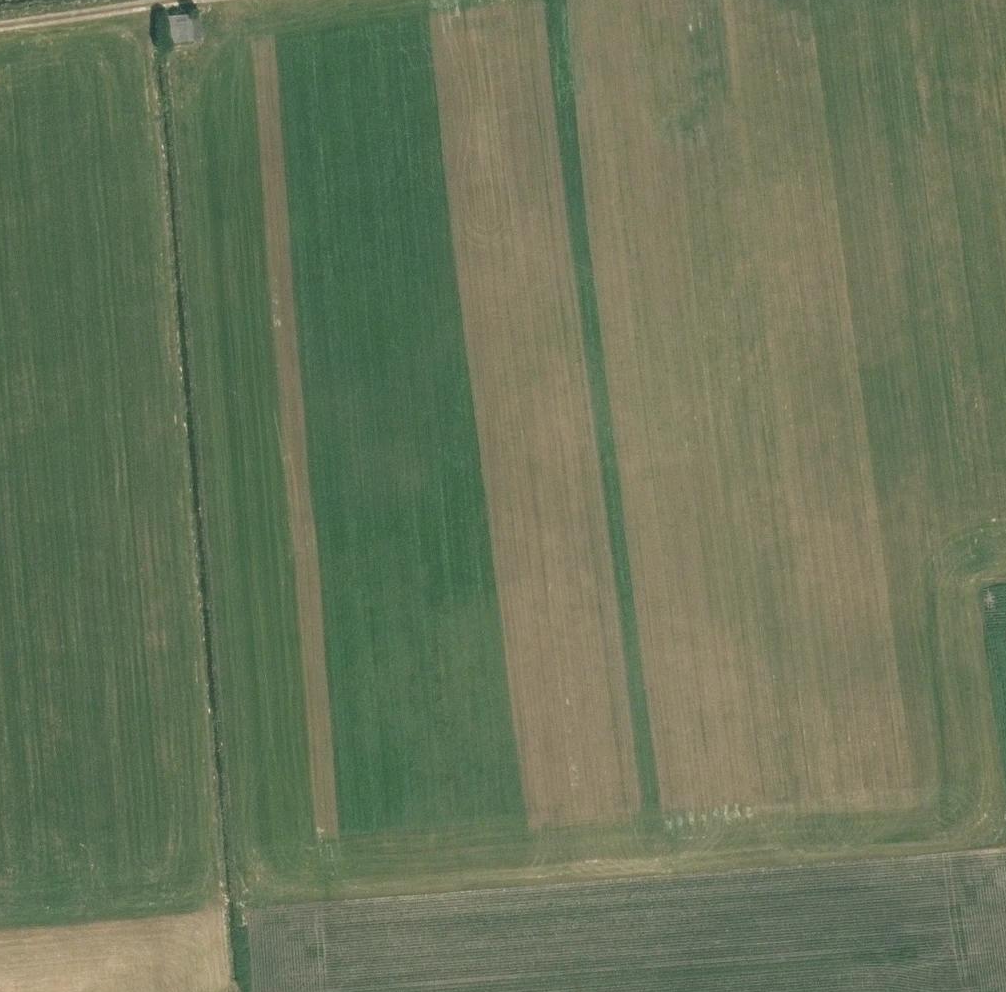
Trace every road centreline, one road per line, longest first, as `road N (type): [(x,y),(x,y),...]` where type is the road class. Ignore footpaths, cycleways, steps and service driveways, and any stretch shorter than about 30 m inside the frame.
road 1 (track): [(0,22),(155,0)]

